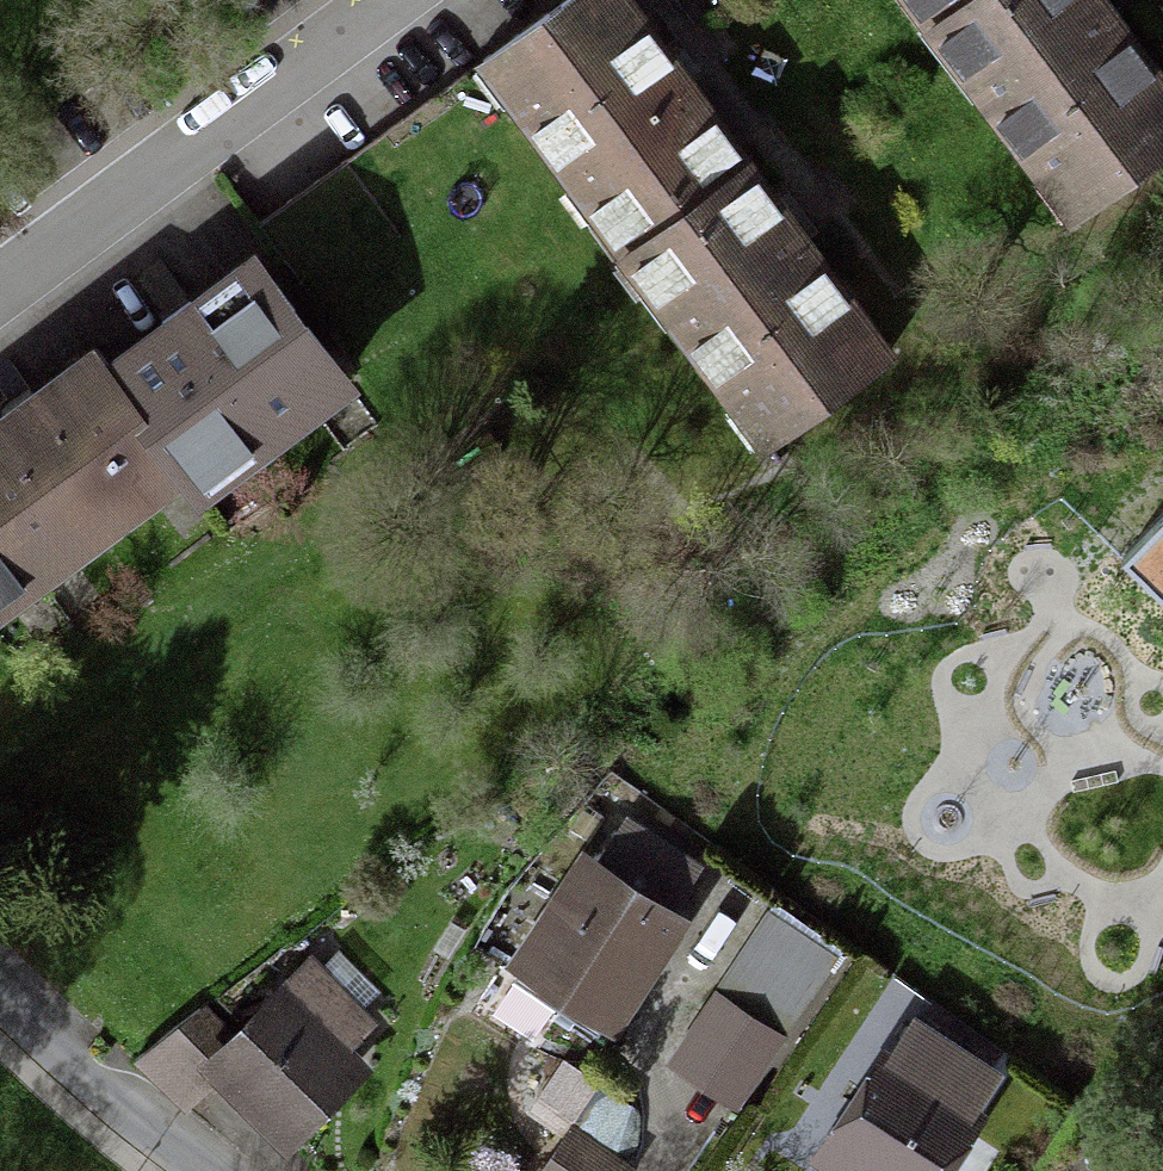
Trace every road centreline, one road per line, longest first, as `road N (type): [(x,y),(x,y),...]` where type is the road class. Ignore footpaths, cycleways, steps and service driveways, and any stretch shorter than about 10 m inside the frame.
road 1 (residential): [(0,330),(444,0)]
road 2 (residential): [(150,1170),(35,1072),(0,1029)]

